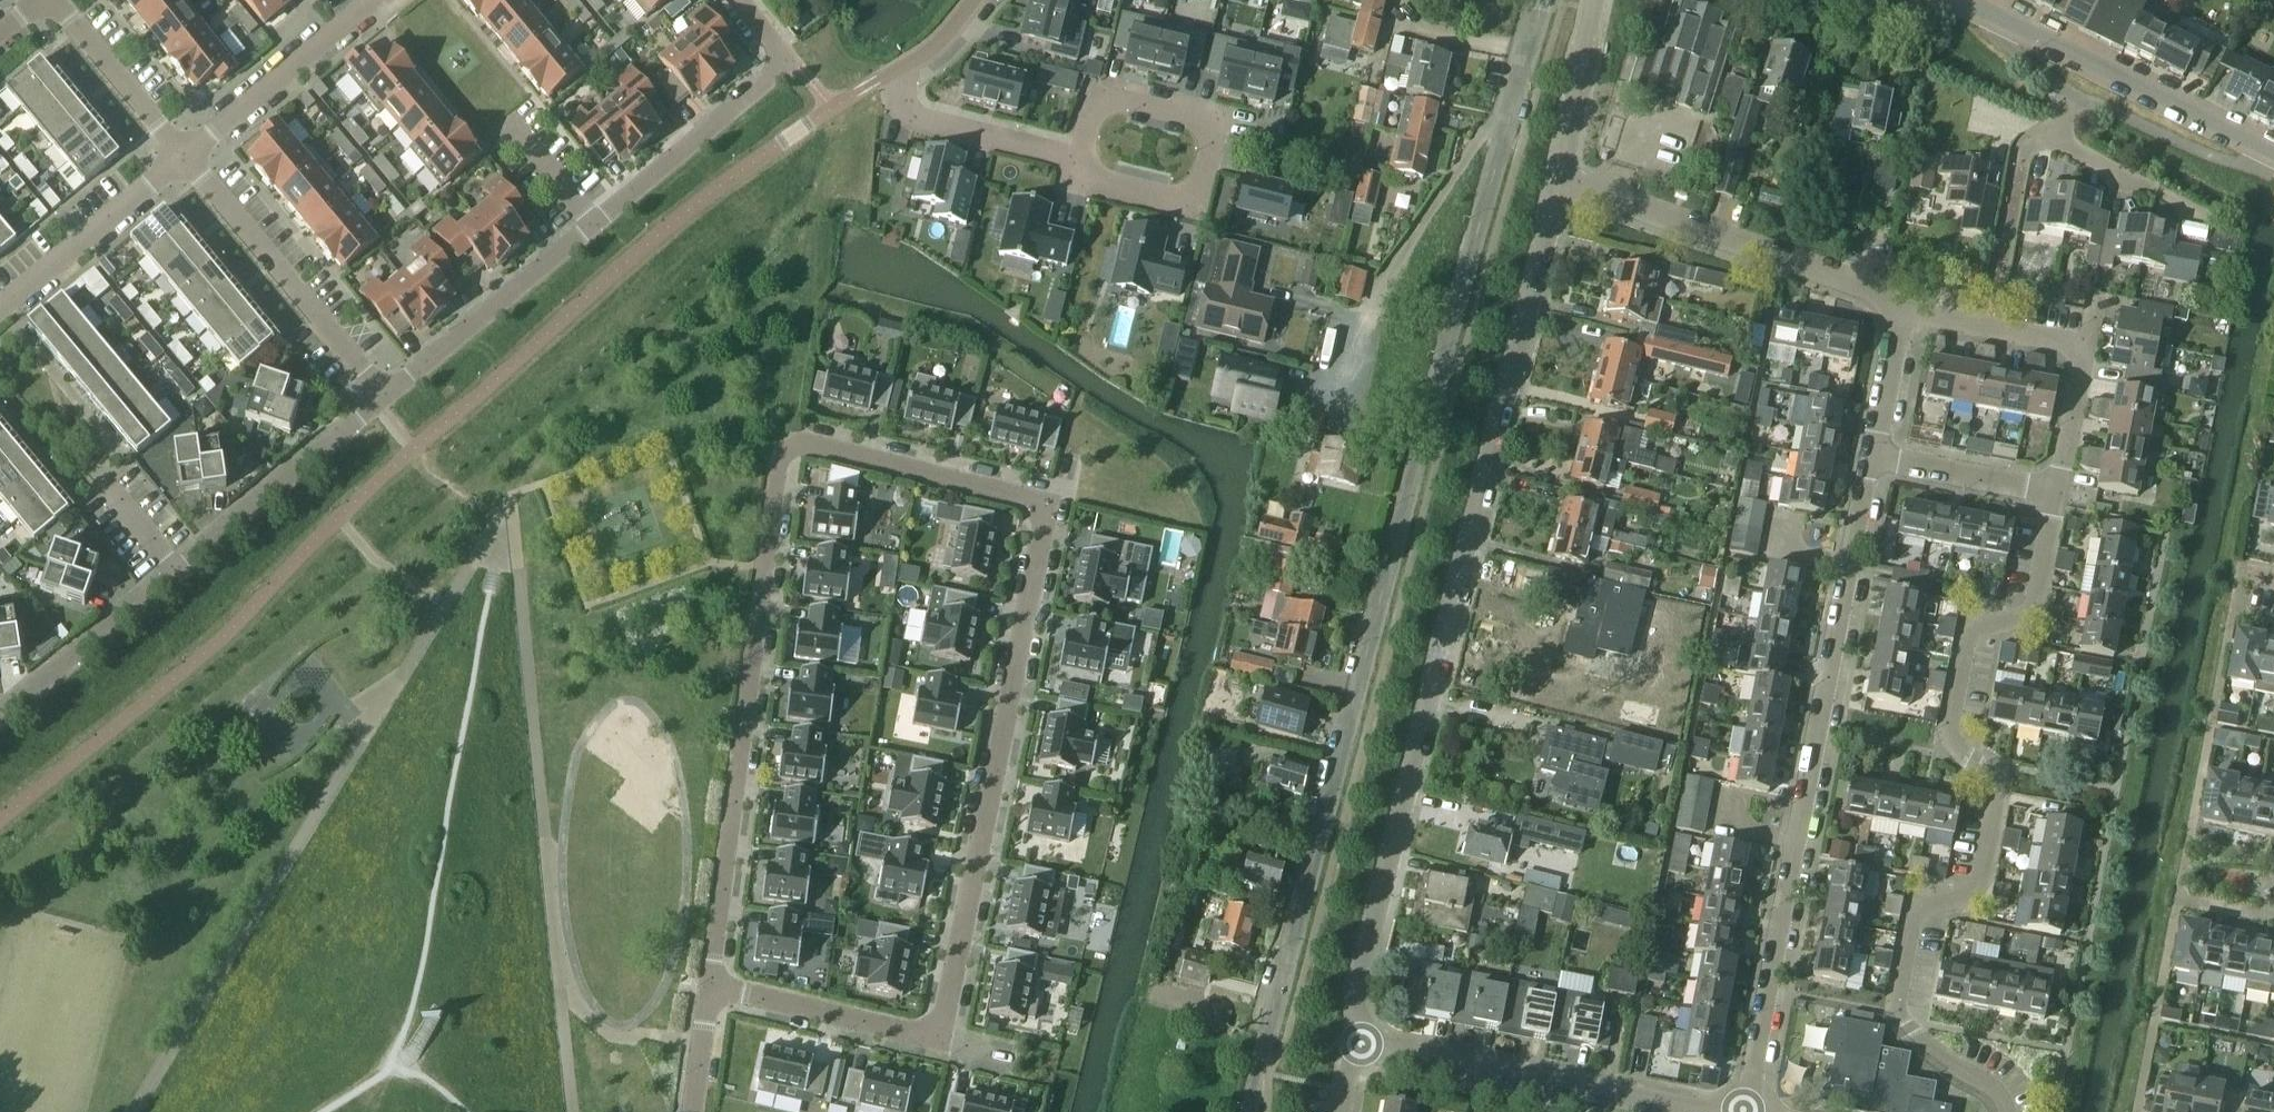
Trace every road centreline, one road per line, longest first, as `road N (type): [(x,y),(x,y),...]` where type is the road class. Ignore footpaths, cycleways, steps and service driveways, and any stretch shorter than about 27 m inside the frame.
road 1 (residential): [(1250,1111),(1541,0)]
road 2 (residential): [(706,987),(937,1036),(1046,520),(1034,502),(798,442)]
road 3 (residential): [(1360,1044),(1354,992),(1558,182)]
road 4 (residential): [(2003,1111),(2000,1098),(1905,1029),(1894,1004),(1909,921),(1920,906),(1969,894),(1981,879),(2000,792),(1954,744),(1948,726),(1966,637),(2033,609),(2055,496)]
road 5 (residential): [(1740,1111),(1871,461)]
road 6 (residential): [(378,401),(789,59),(739,0)]
road 7 (residential): [(706,987),(777,462),(798,442)]
road 8 (residential): [(378,401),(0,714)]
road 9 (residential): [(1079,158),(1097,94),(1214,122),(1193,205),(1074,176)]
road 10 (residential): [(1900,313),(1835,276),(1558,182)]
road 11 (residential): [(1360,1044),(1713,1111)]
road 12 (unclassified): [(2273,154),(1961,0)]
road 13 (residential): [(2055,496),(2081,345),(1900,313)]
road 14 (residential): [(1079,158),(912,114),(897,71),(933,47),(974,0)]
road 15 (residential): [(183,157),(378,401)]
road 16 (residential): [(371,0),(183,157)]
road 17 (residential): [(183,157),(0,309)]
road 18 (residential): [(53,0),(183,157)]
road 19 (residential): [(2055,496),(1871,461)]
road 20 (residential): [(1558,182),(1589,0)]
road 21 (residential): [(1871,461),(1900,313)]
road 22 (residential): [(690,1111),(706,987)]

